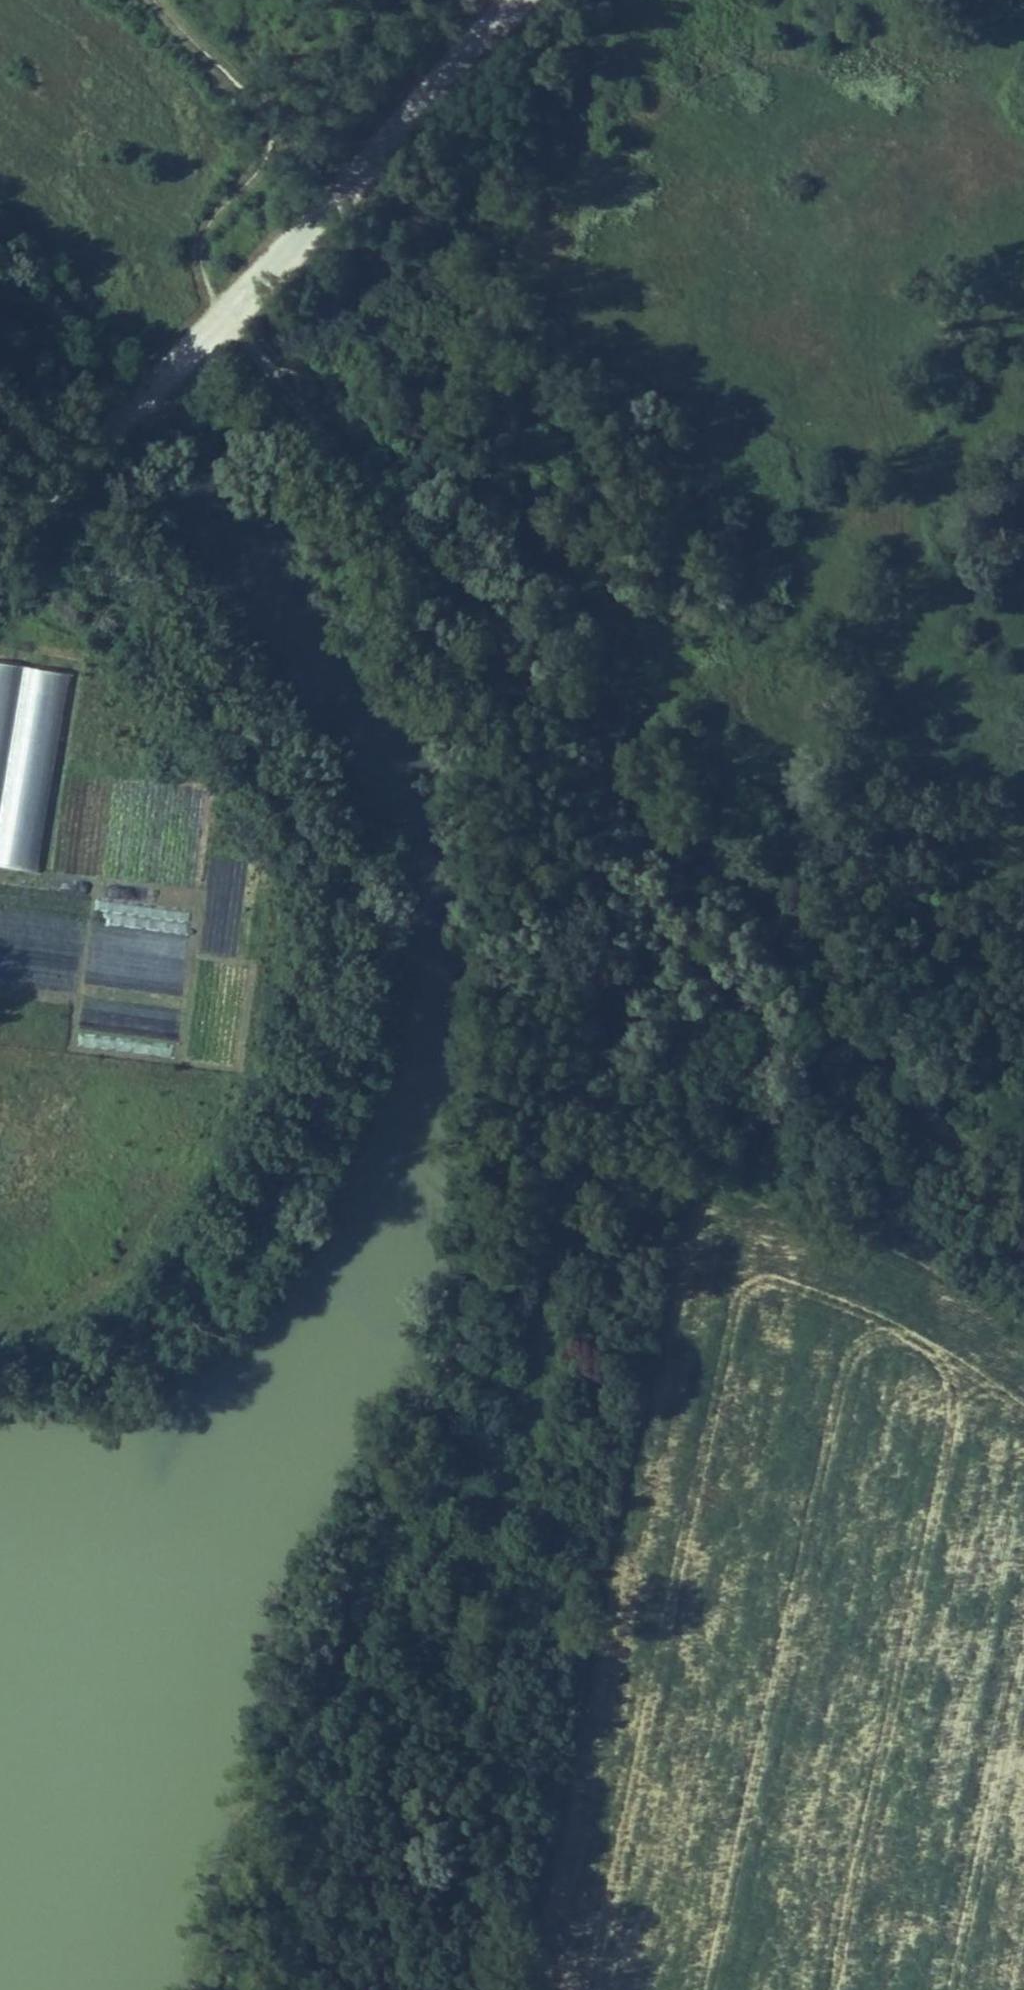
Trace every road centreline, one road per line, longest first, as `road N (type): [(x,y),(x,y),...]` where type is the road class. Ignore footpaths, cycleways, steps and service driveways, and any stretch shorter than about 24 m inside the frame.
road 1 (track): [(222,310),(723,891),(1023,1212)]
road 2 (unclassified): [(0,529),(222,310),(506,0)]

